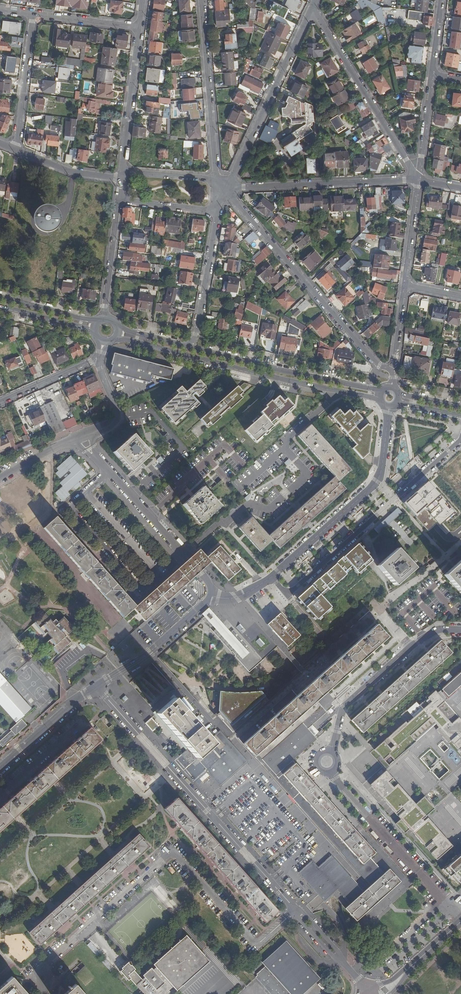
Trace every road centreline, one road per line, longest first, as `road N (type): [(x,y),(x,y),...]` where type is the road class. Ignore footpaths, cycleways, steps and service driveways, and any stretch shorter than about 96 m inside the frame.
road 1 (residential): [(295,910),(256,943),(169,853),(42,969)]
road 2 (residential): [(96,686),(295,910)]
road 3 (secondary): [(116,337),(380,401)]
road 4 (residential): [(272,577),(288,595),(460,439)]
road 5 (residential): [(394,370),(374,361),(222,190)]
road 6 (residential): [(272,577),(378,480),(390,408)]
road 7 (residential): [(312,9),(222,190)]
road 8 (residential): [(418,180),(312,9)]
road 9 (secondary): [(381,391),(188,347)]
road 10 (residential): [(222,190),(418,180)]
road 11 (residential): [(460,917),(331,772)]
road 12 (residential): [(331,751),(345,705),(417,642),(460,630)]
road 13 (residential): [(202,0),(215,179)]
road 14 (residential): [(96,686),(150,652),(210,595)]
road 15 (residential): [(120,172),(138,28)]
road 16 (residential): [(217,211),(196,335),(188,347)]
road 17 (residential): [(14,152),(32,15)]
road 18 (residential): [(0,767),(96,686)]
road 19 (unclassified): [(183,556),(100,463)]

